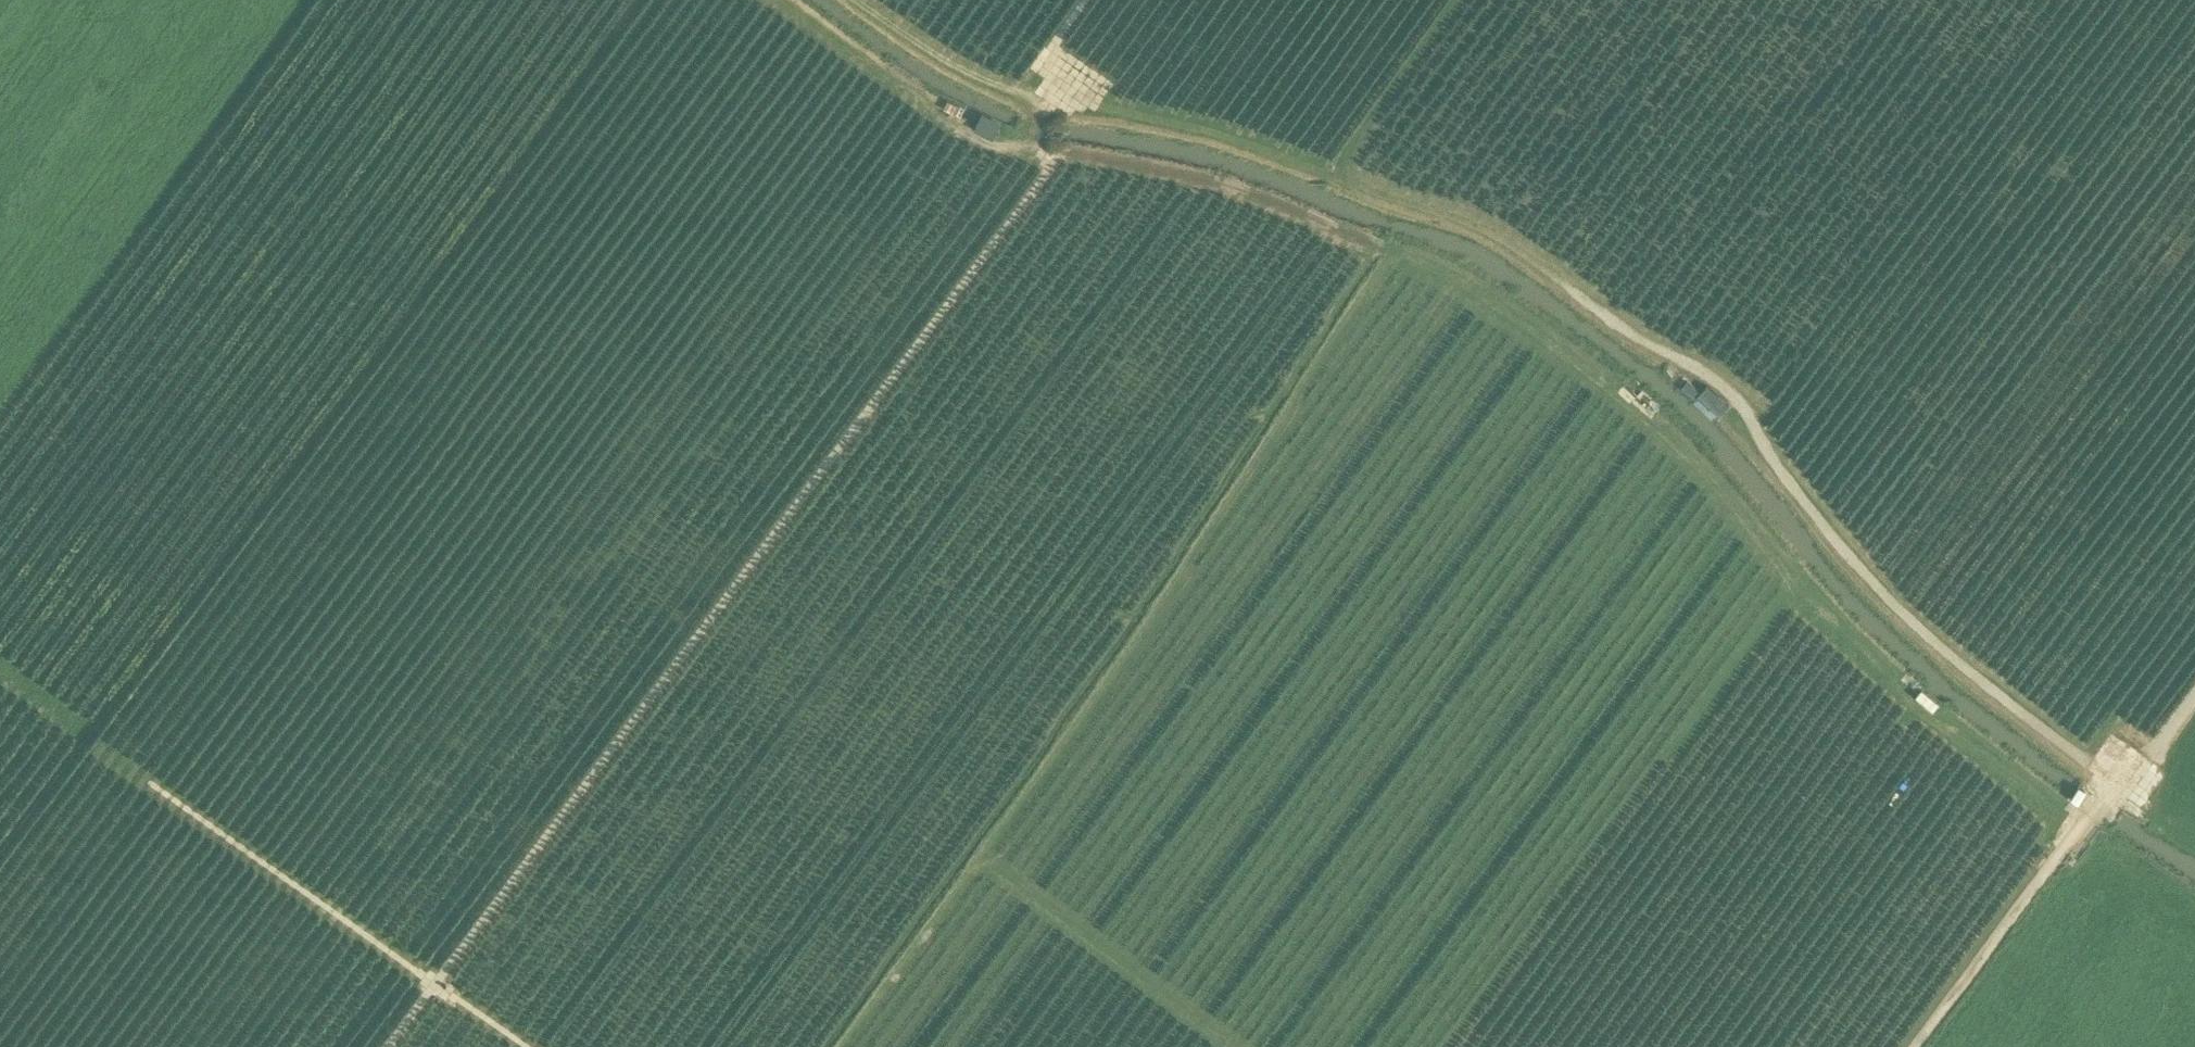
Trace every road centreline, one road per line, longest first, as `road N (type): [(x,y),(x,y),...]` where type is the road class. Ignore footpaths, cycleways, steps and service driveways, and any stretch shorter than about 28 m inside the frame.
road 1 (track): [(1085,0),(1050,47),(1056,103),(1245,143),(1496,237),(1737,406),(1838,544),(1948,657),(2114,785)]
road 2 (track): [(2114,785),(2085,823),(2017,780),(1902,690),(1633,403),(1433,270),(1168,172),(1046,152)]
road 3 (track): [(1046,152),(1045,172),(388,1046)]
road 4 (track): [(435,987),(165,794)]
road 5 (track): [(1046,152),(983,141),(929,110),(785,0)]
road 6 (track): [(851,0),(956,71),(1056,103),(1046,152)]
road 7 (track): [(2085,823),(1916,1046)]
road 8 (track): [(1328,176),(1459,0)]

